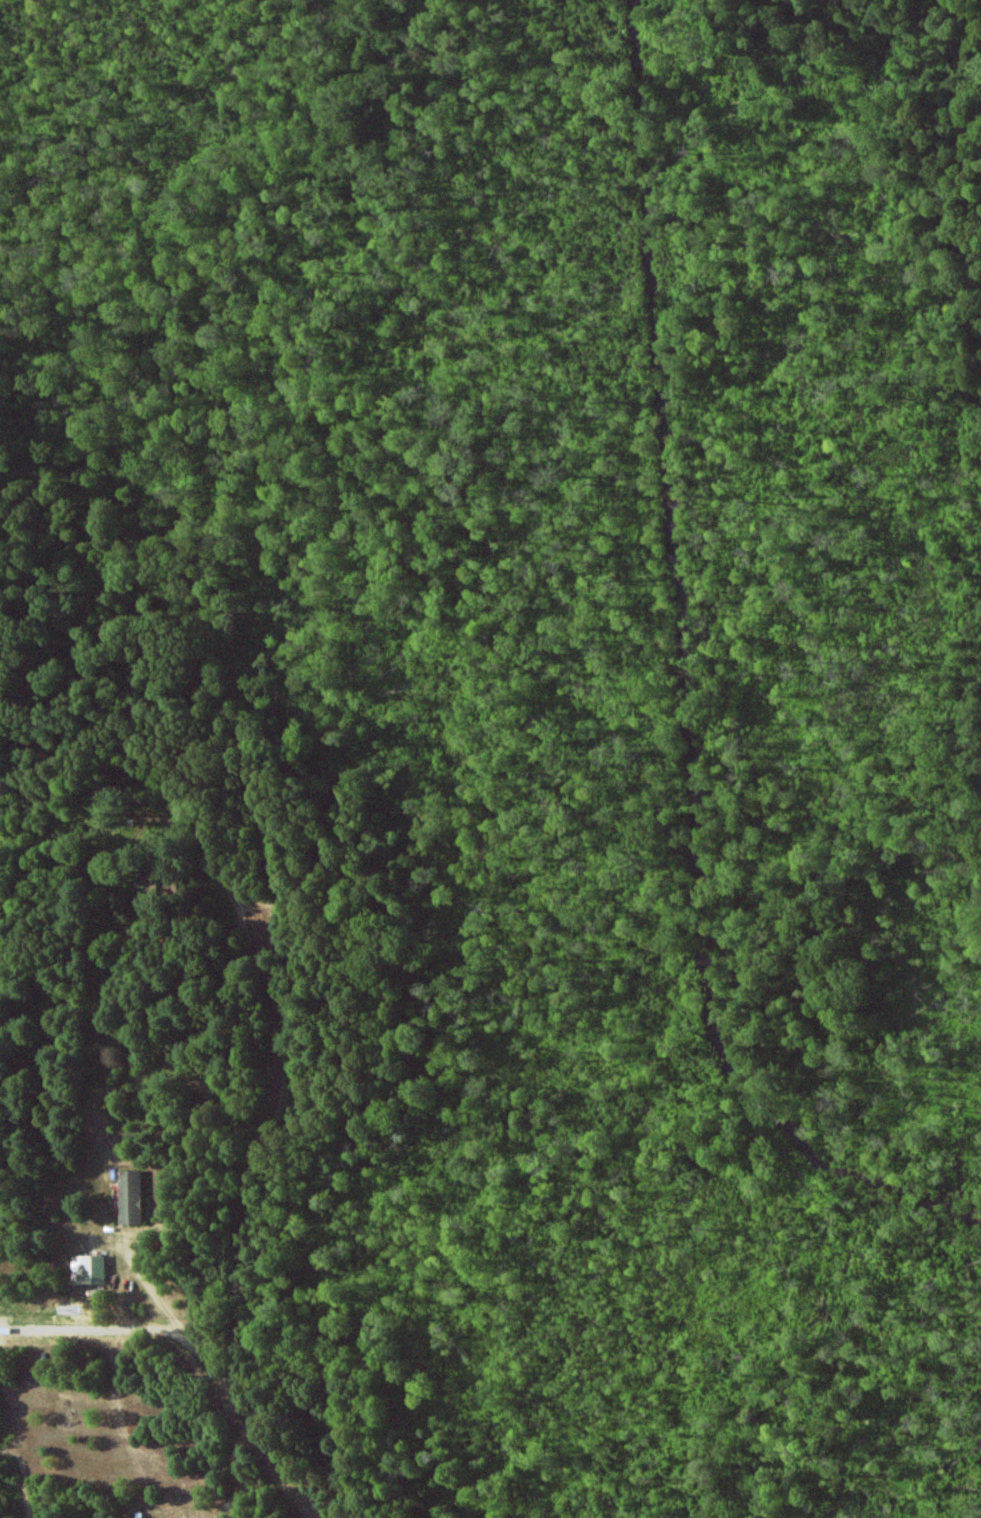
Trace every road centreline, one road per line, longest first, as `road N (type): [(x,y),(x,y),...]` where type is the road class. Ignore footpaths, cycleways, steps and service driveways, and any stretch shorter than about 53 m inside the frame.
road 1 (residential): [(242,1517),(234,1206),(274,1108),(283,1036),(263,944),(197,867)]

